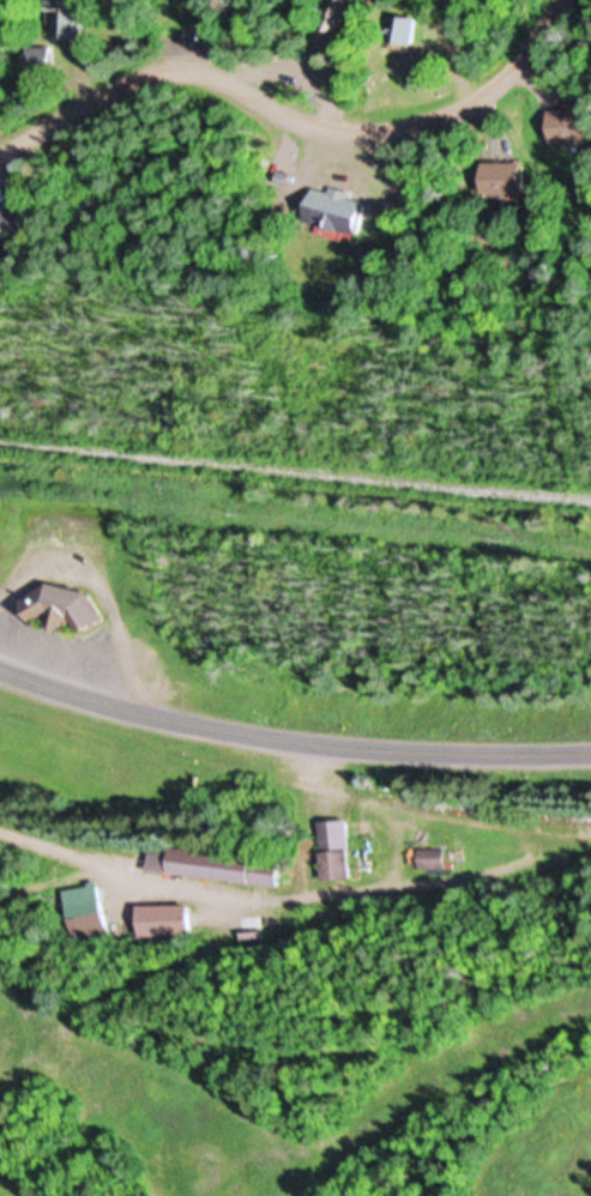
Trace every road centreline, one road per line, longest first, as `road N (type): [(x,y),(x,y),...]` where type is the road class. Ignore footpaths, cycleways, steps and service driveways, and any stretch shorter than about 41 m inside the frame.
road 1 (residential): [(0,138),(141,54),(176,55),(203,67),(291,122),(343,131),(396,127),(490,91),(533,53),(563,0)]
road 2 (tertiary): [(590,744),(529,747),(269,725),(165,709),(0,660)]

